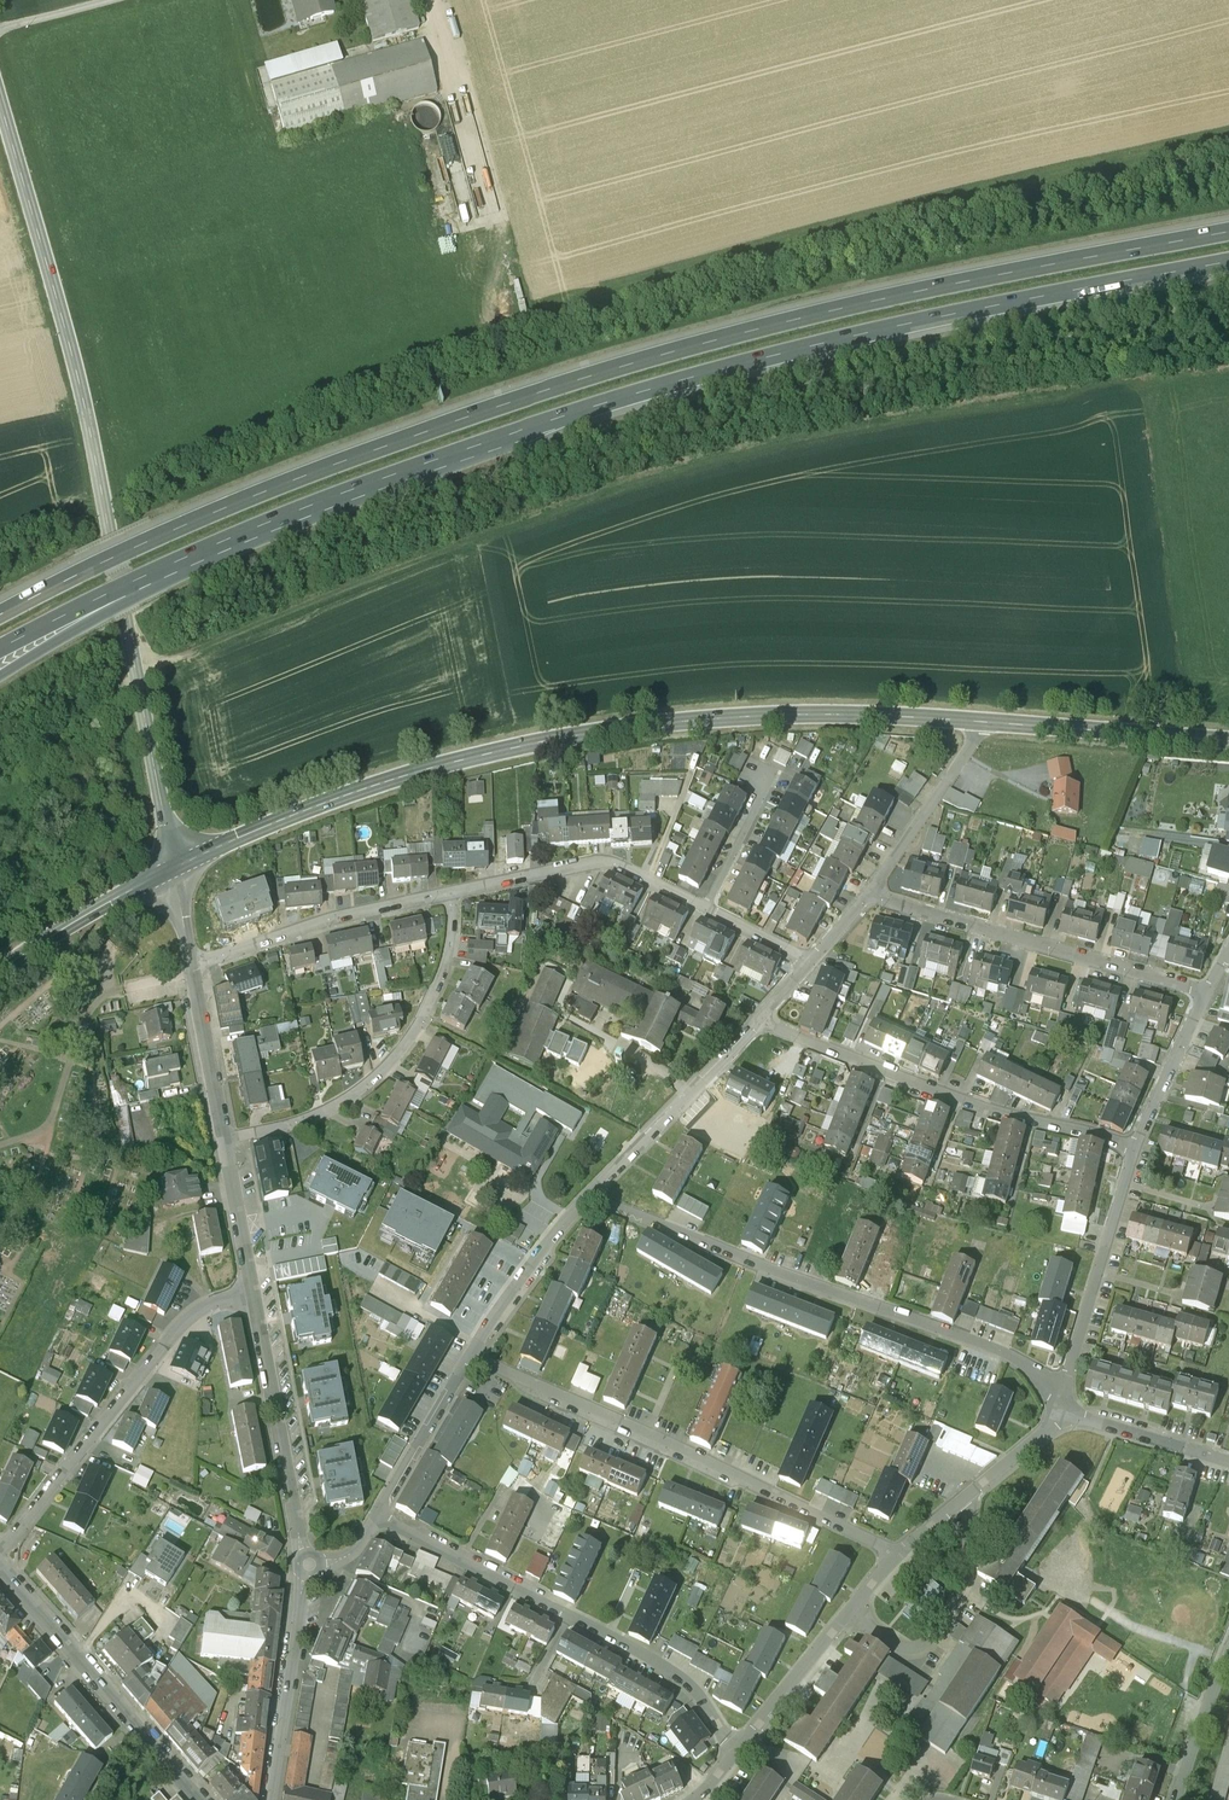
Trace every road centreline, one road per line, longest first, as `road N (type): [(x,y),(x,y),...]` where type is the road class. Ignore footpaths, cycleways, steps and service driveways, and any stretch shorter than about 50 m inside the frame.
road 1 (motorway): [(1228,237),(795,324),(548,396),(388,449),(0,619)]
road 2 (motorway): [(103,603),(396,476),(556,422),(806,351),(1228,268)]
road 3 (track): [(135,664),(190,654),(605,489),(824,432),(1063,393)]
road 4 (secondary): [(985,723),(746,718),(538,743),(376,787),(175,868)]
road 5 (secondary): [(175,868),(83,394),(0,100)]
road 6 (residential): [(1061,1403),(1012,1360),(967,1340),(586,1199)]
road 7 (residential): [(896,1556),(469,1357)]
road 8 (residential): [(378,1516),(669,1669),(708,1705),(735,1753)]
road 9 (residential): [(761,1019),(990,1108),(1134,1145)]
road 10 (residential): [(451,893),(582,866),(625,868),(811,962)]
road 11 (residential): [(254,1293),(190,1317),(0,1552)]
road 12 (residential): [(228,1141),(314,1118),(365,1089),(397,1057),(425,1015),(443,964),(451,893)]
road 13 (residential): [(868,894),(1205,994)]
road 14 (tertiary): [(0,1568),(197,1799)]
road 15 (residential): [(310,1565),(254,1293)]
road 16 (residential): [(1134,1145),(1061,1403)]
road 17 (residential): [(194,967),(332,919),(451,893)]
road 18 (residential): [(896,1556),(735,1753)]
road 19 (residential): [(761,1019),(586,1199)]
road 20 (secondary): [(1228,743),(985,723)]
road 21 (residential): [(310,1565),(270,1799)]
road 22 (residential): [(1061,1403),(1047,1432),(896,1556)]
road 23 (residential): [(985,723),(868,894)]
road 24 (secondary): [(175,868),(0,972)]
road 25 (residential): [(586,1199),(469,1357)]
road 26 (residential): [(469,1357),(378,1516)]
road 27 (residential): [(1228,1465),(1085,1423),(1061,1403)]
road 28 (residential): [(194,967),(226,1132)]
road 29 (residential): [(1205,994),(1134,1145)]
road 30 (residential): [(254,1293),(228,1141)]
road 31 (residential): [(1228,1659),(1174,1799)]
road 32 (motorway): [(0,679),(103,603)]

